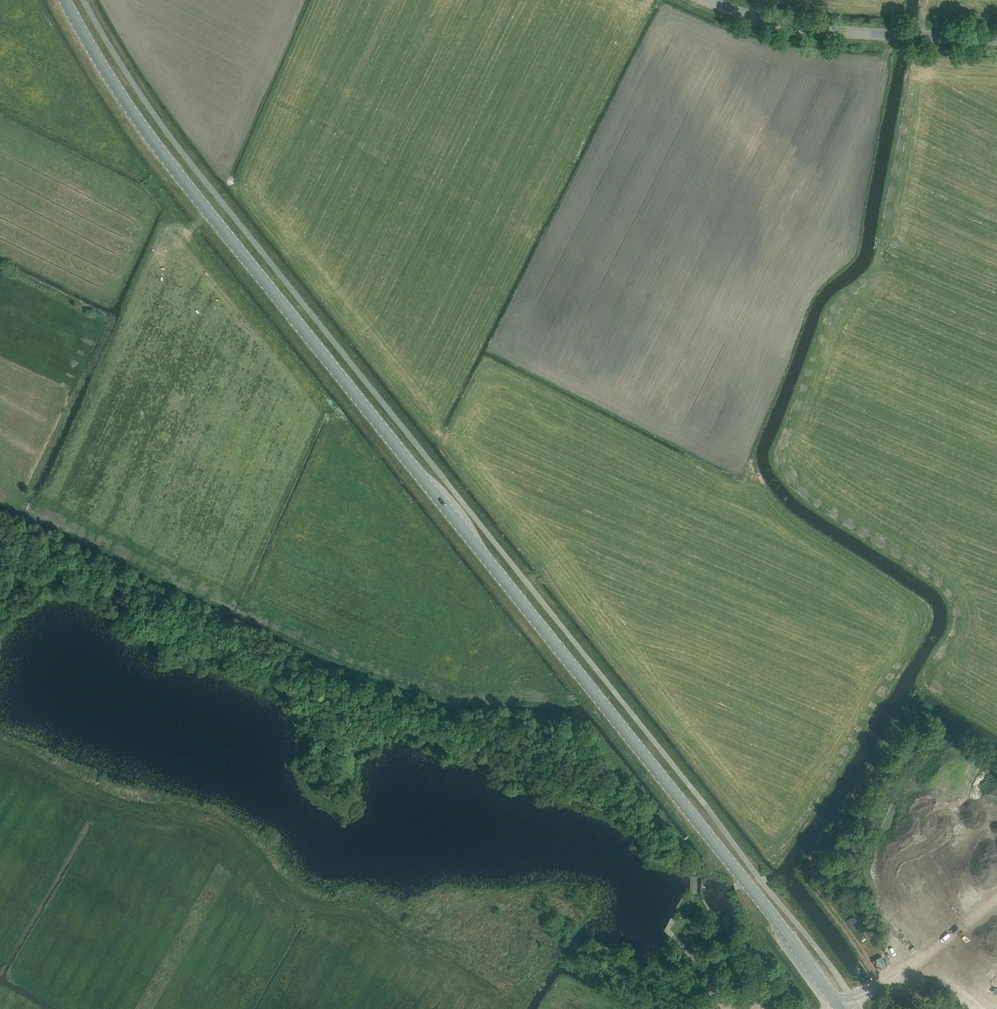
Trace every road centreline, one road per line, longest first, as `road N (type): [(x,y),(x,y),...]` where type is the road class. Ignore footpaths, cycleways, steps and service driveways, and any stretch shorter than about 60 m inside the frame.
road 1 (tertiary): [(840,1008),(162,154),(65,0)]
road 2 (tertiary): [(996,37),(841,32),(705,0)]

